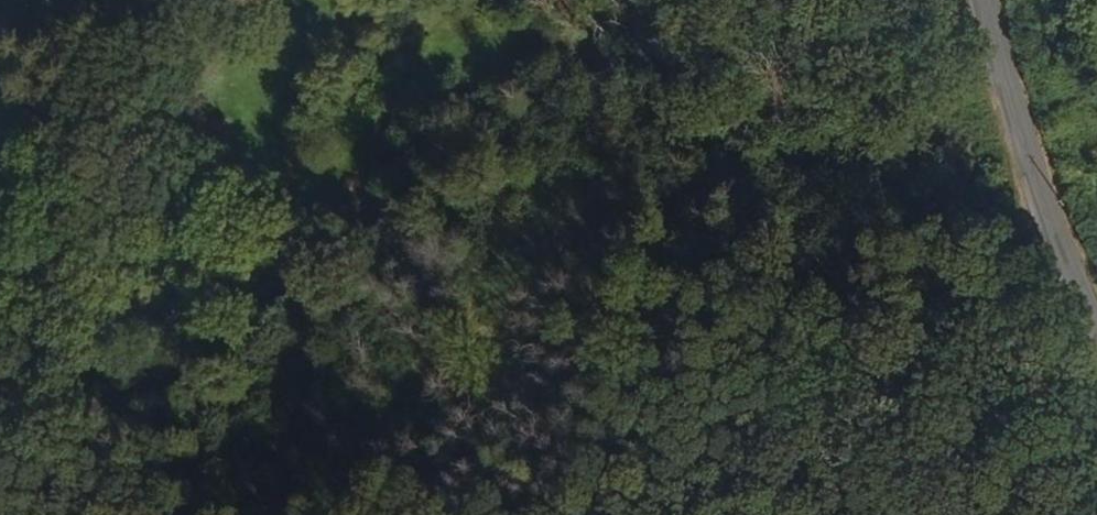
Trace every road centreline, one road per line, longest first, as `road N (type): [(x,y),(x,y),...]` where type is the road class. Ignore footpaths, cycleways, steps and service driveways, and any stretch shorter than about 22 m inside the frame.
road 1 (unclassified): [(989,0),(1014,92),(1096,315)]

